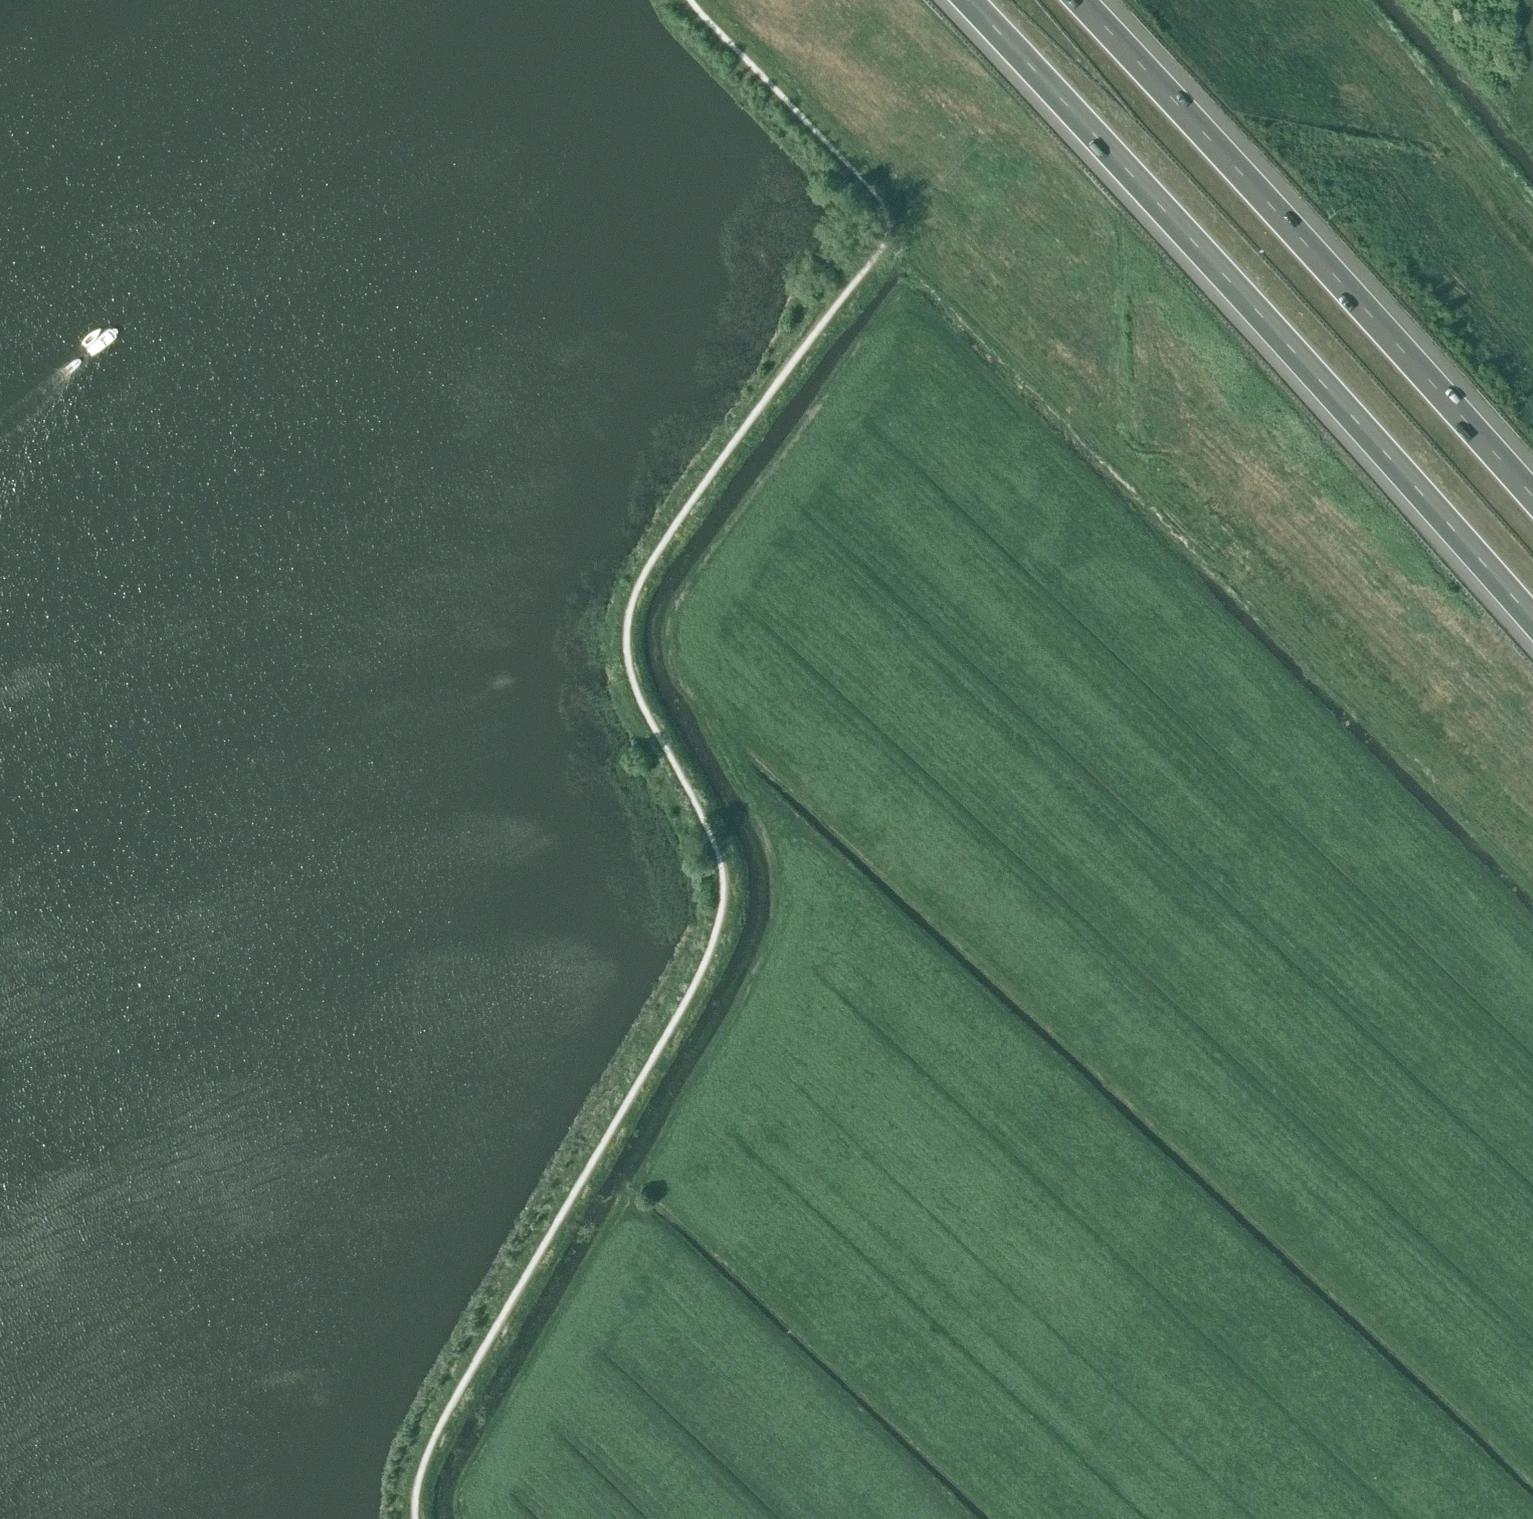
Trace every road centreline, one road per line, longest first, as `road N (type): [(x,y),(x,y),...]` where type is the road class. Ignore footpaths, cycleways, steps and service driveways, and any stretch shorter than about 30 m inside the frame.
road 1 (motorway): [(966,0),(1532,627)]
road 2 (motorway): [(1532,485),(1303,224),(1085,0)]

